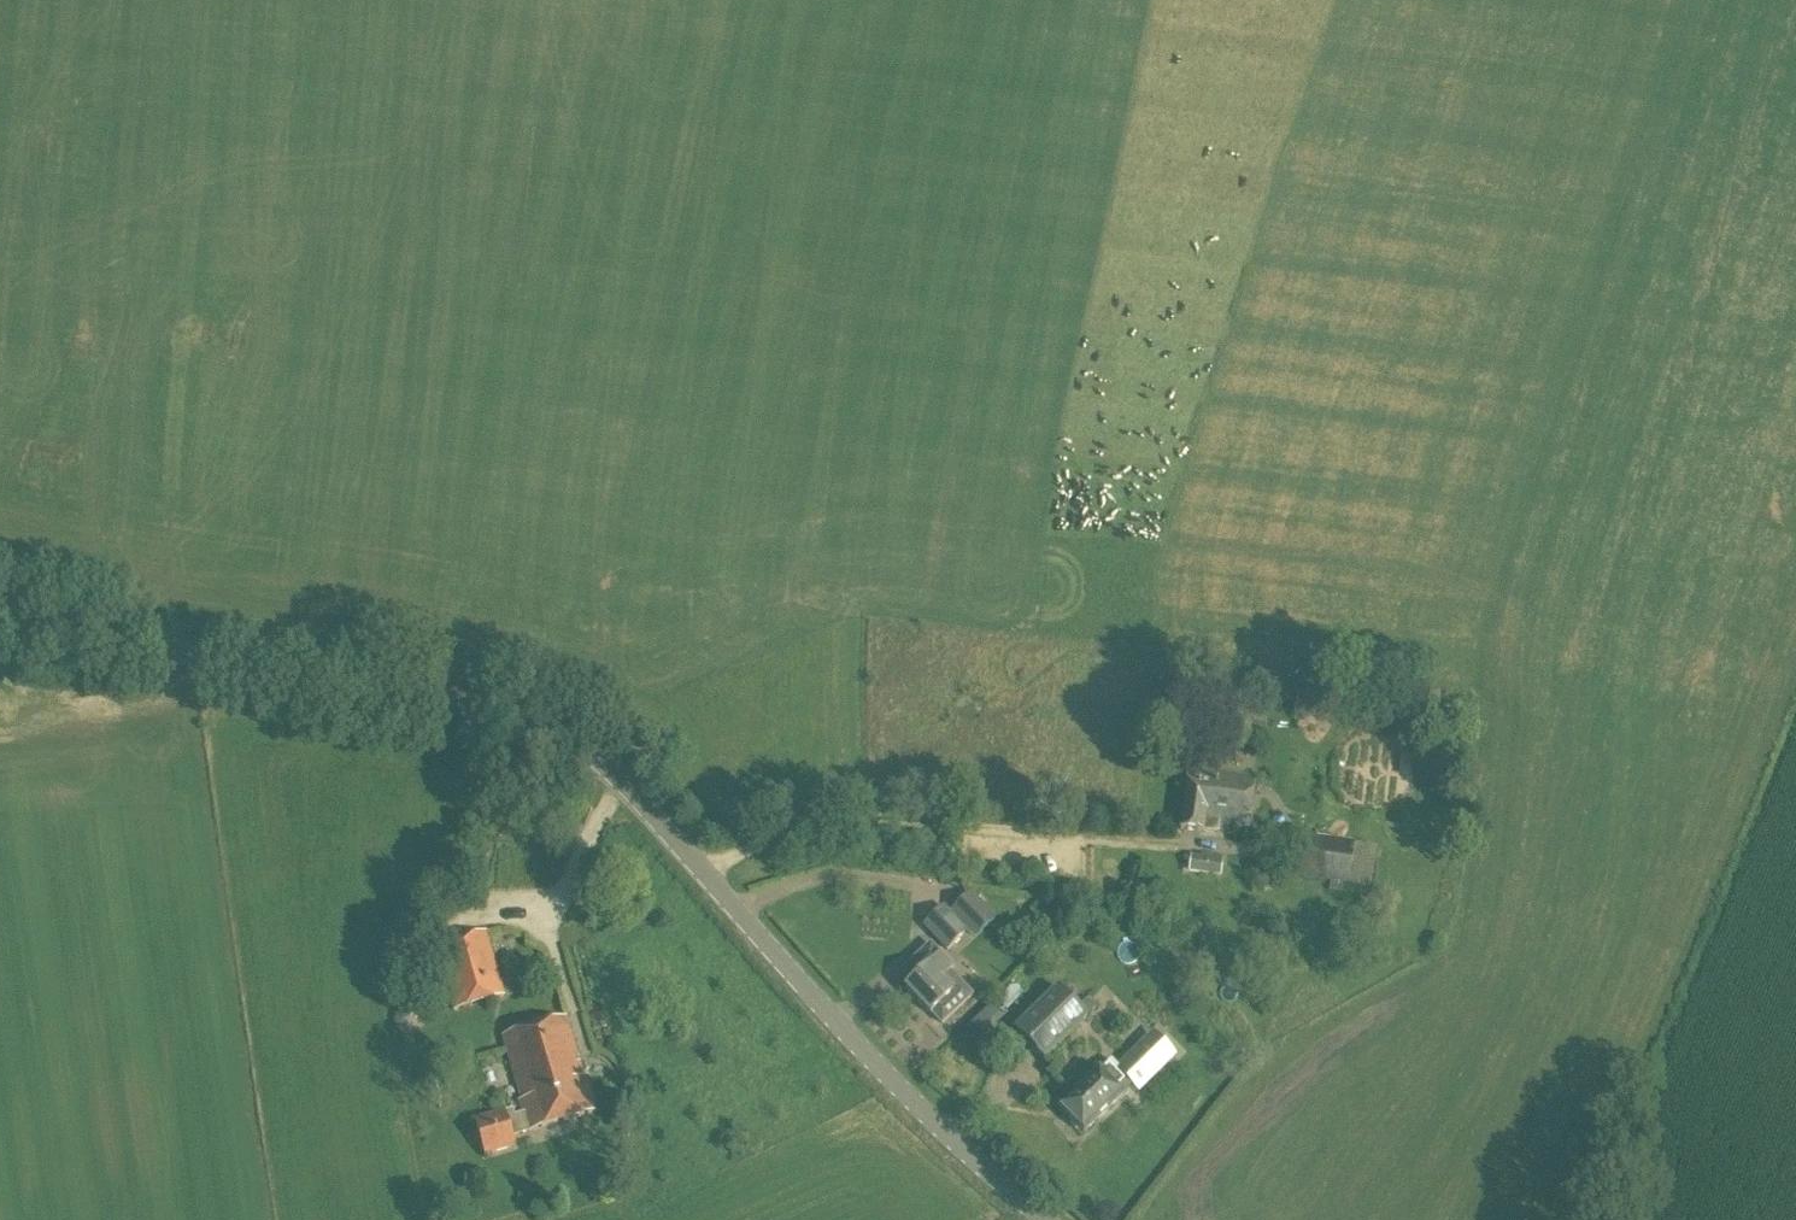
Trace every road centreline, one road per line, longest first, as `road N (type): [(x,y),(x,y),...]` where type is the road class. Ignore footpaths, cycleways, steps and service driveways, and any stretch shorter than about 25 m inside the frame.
road 1 (unclassified): [(1040,1219),(826,1018),(623,786),(548,730),(503,714),(0,621)]

